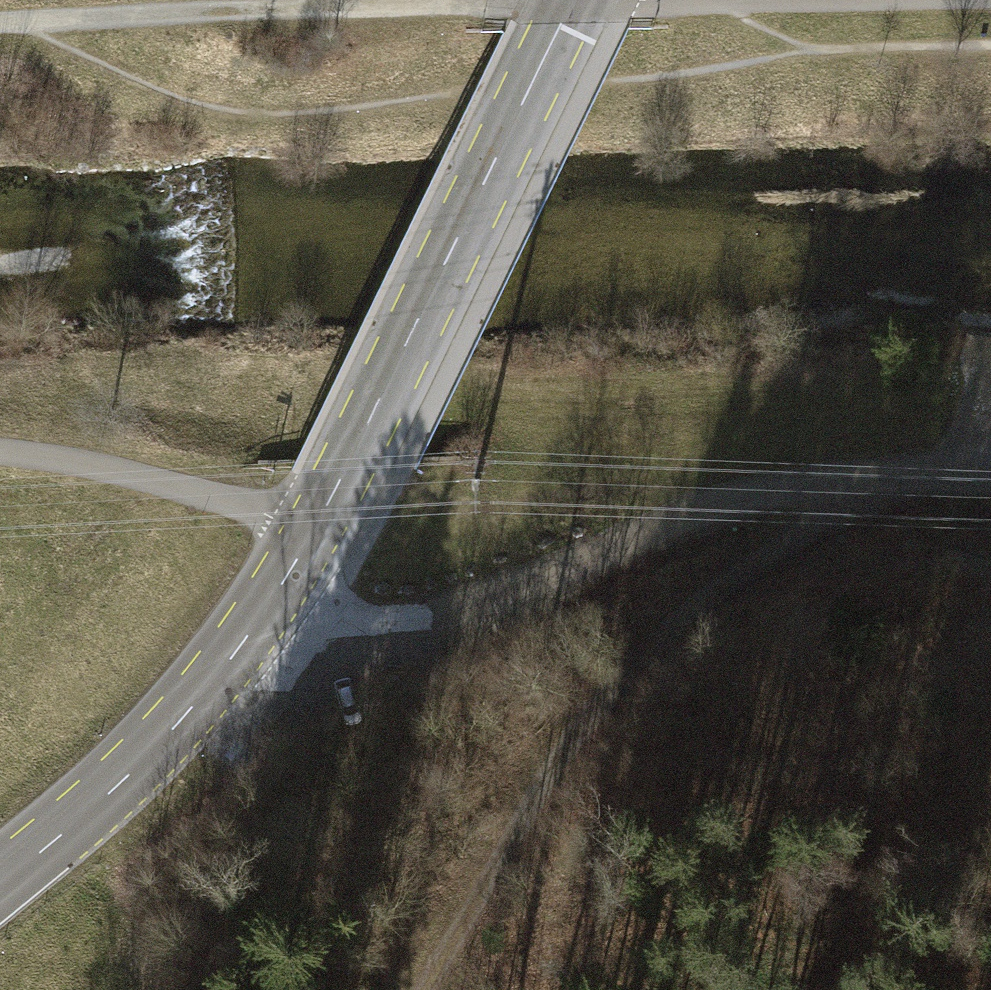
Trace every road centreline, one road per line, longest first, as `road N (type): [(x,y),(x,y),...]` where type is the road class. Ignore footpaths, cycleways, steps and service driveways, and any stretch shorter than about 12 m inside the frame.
road 1 (secondary): [(0,886),(107,798),(195,704),(280,589),(576,0)]
road 2 (track): [(949,467),(716,511),(507,592),(402,616),(315,607),(280,589)]
road 3 (track): [(433,989),(522,816),(688,603),(868,477)]
road 4 (track): [(0,453),(127,471),(273,517),(310,537)]

